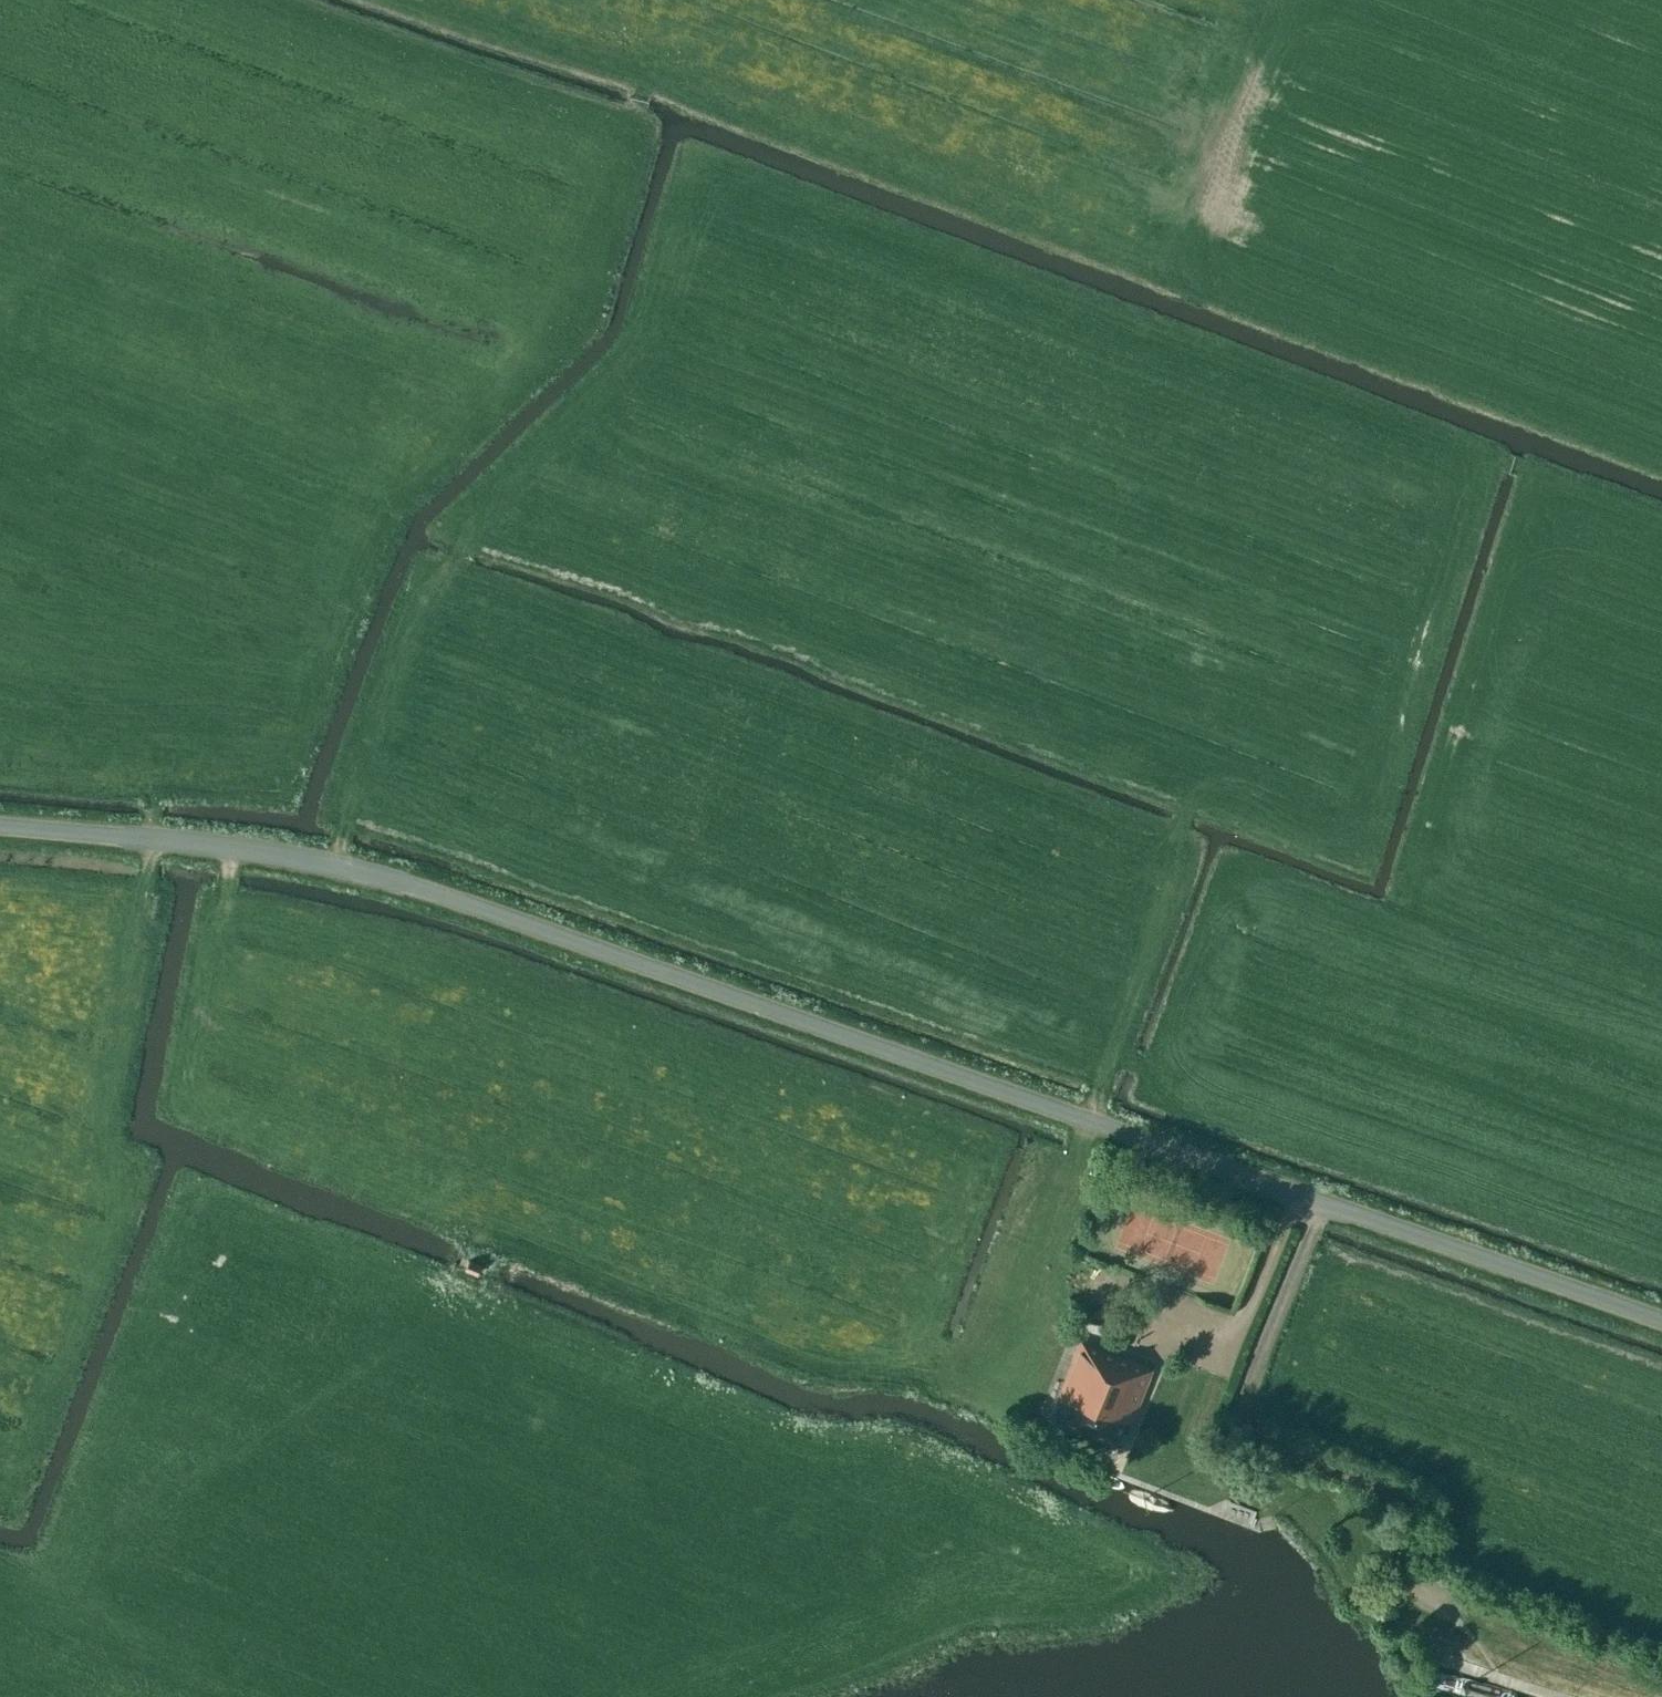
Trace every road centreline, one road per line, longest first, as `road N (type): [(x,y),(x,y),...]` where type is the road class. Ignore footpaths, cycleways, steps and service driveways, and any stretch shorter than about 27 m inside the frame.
road 1 (unclassified): [(1661,1320),(484,901),(242,844),(0,827)]
road 2 (track): [(1322,1204),(1241,1403),(1264,1437),(1381,1483),(1401,1504),(1416,1569),(1434,1602)]

